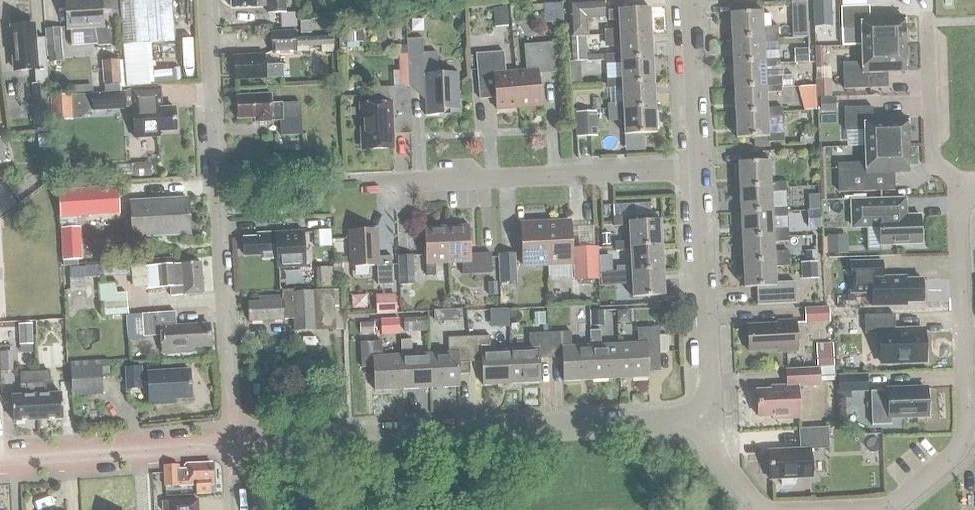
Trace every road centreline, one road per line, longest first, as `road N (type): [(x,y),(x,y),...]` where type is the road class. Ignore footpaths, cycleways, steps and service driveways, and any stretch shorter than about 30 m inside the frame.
road 1 (residential): [(234,447),(709,424)]
road 2 (unclassified): [(234,447),(206,0)]
road 3 (residential): [(901,509),(961,456),(969,419),(960,229),(972,194)]
road 4 (residential): [(381,183),(698,173)]
road 5 (residential): [(709,424),(698,173)]
road 6 (residential): [(0,463),(234,447)]
road 7 (residential): [(972,194),(931,154),(925,15)]
road 8 (residential): [(698,173),(690,0)]

